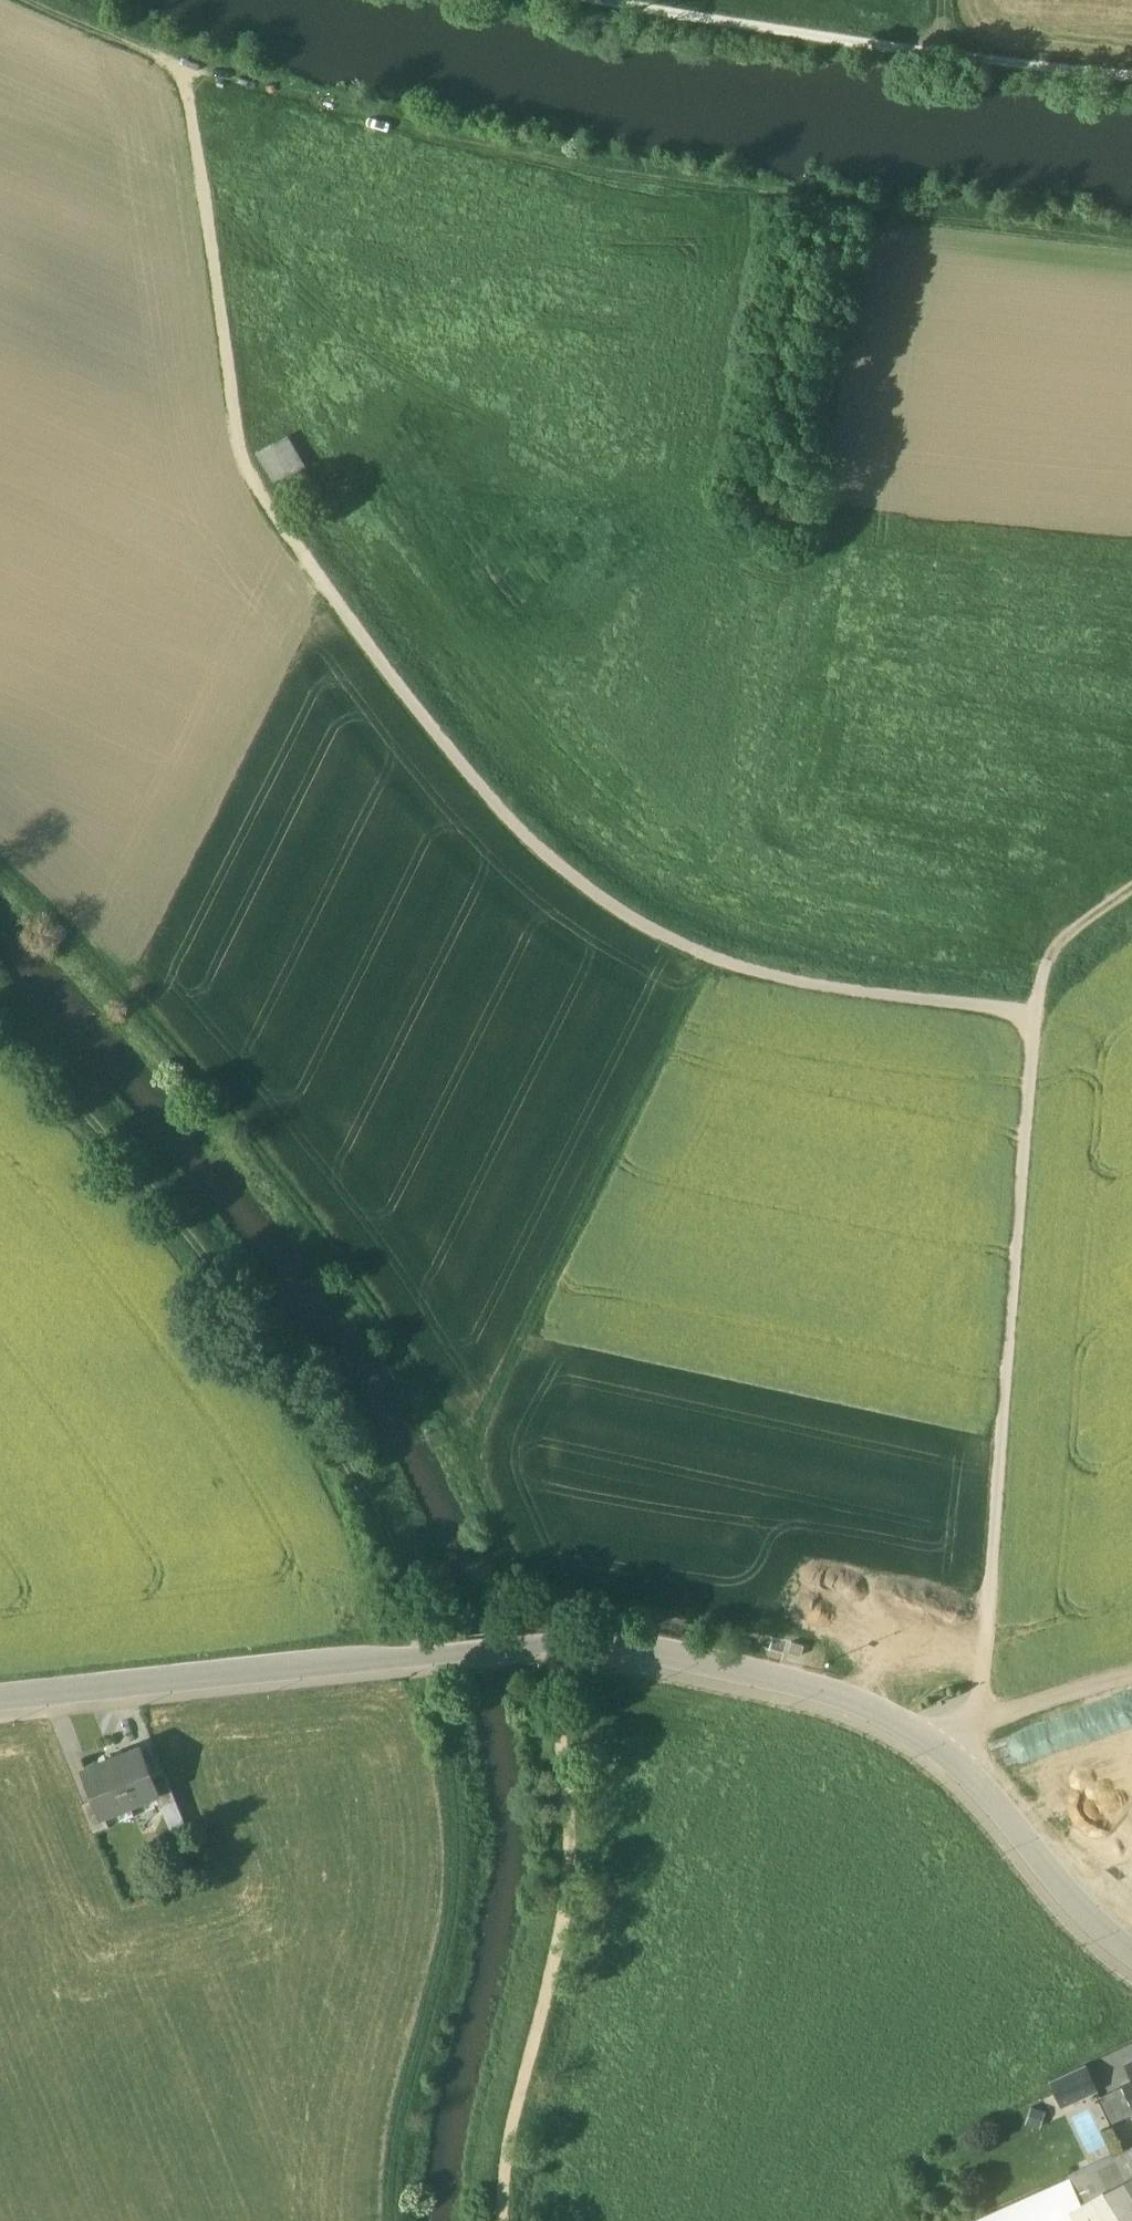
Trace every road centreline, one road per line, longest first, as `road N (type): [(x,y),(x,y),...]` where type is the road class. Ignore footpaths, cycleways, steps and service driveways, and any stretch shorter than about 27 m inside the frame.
road 1 (track): [(1036,1018),(849,992),(657,940),(579,886),(468,777),(254,472),(196,78)]
road 2 (track): [(715,961),(474,1459),(264,1162),(76,951),(0,878)]
road 3 (residential): [(0,1705),(558,1649),(639,1650),(728,1668),(831,1694),(918,1733),(1131,1951)]
road 4 (track): [(1131,253),(793,214),(463,153),(196,78)]
road 5 (track): [(431,1658),(418,1578),(297,1375),(217,1269),(0,1022)]
road 6 (track): [(945,1754),(975,1710),(989,1631),(1036,1018)]
road 7 (track): [(558,1649),(577,1776),(575,1890),(508,2220)]
road 8 (track): [(597,0),(859,44),(1131,76)]
road 9 (track): [(196,78),(143,63),(8,0)]
road 10 (track): [(968,1726),(1131,1684)]
road 11 (track): [(1036,1018),(1061,943),(1131,890)]

